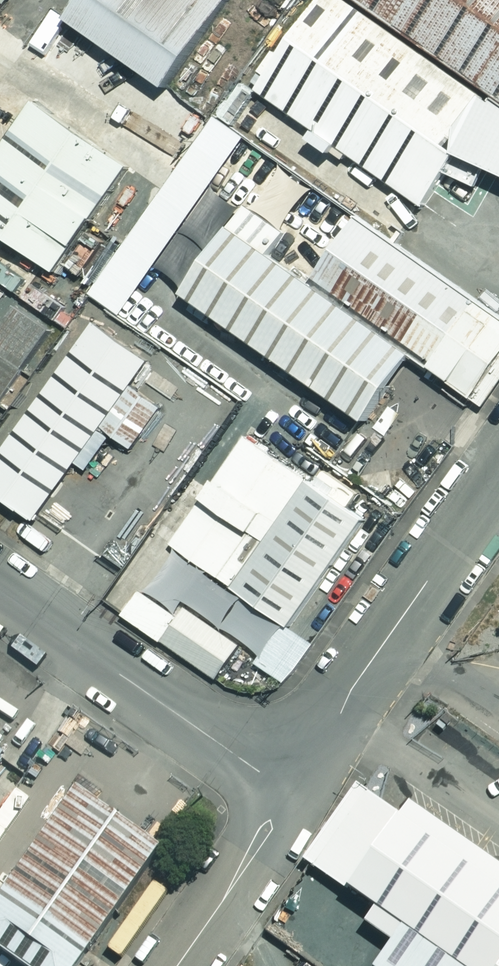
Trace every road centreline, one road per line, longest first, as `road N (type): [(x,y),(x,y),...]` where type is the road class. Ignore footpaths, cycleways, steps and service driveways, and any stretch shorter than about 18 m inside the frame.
road 1 (residential): [(498,491),(288,793)]
road 2 (residential): [(0,592),(288,793)]
road 3 (residential): [(288,793),(168,965)]

